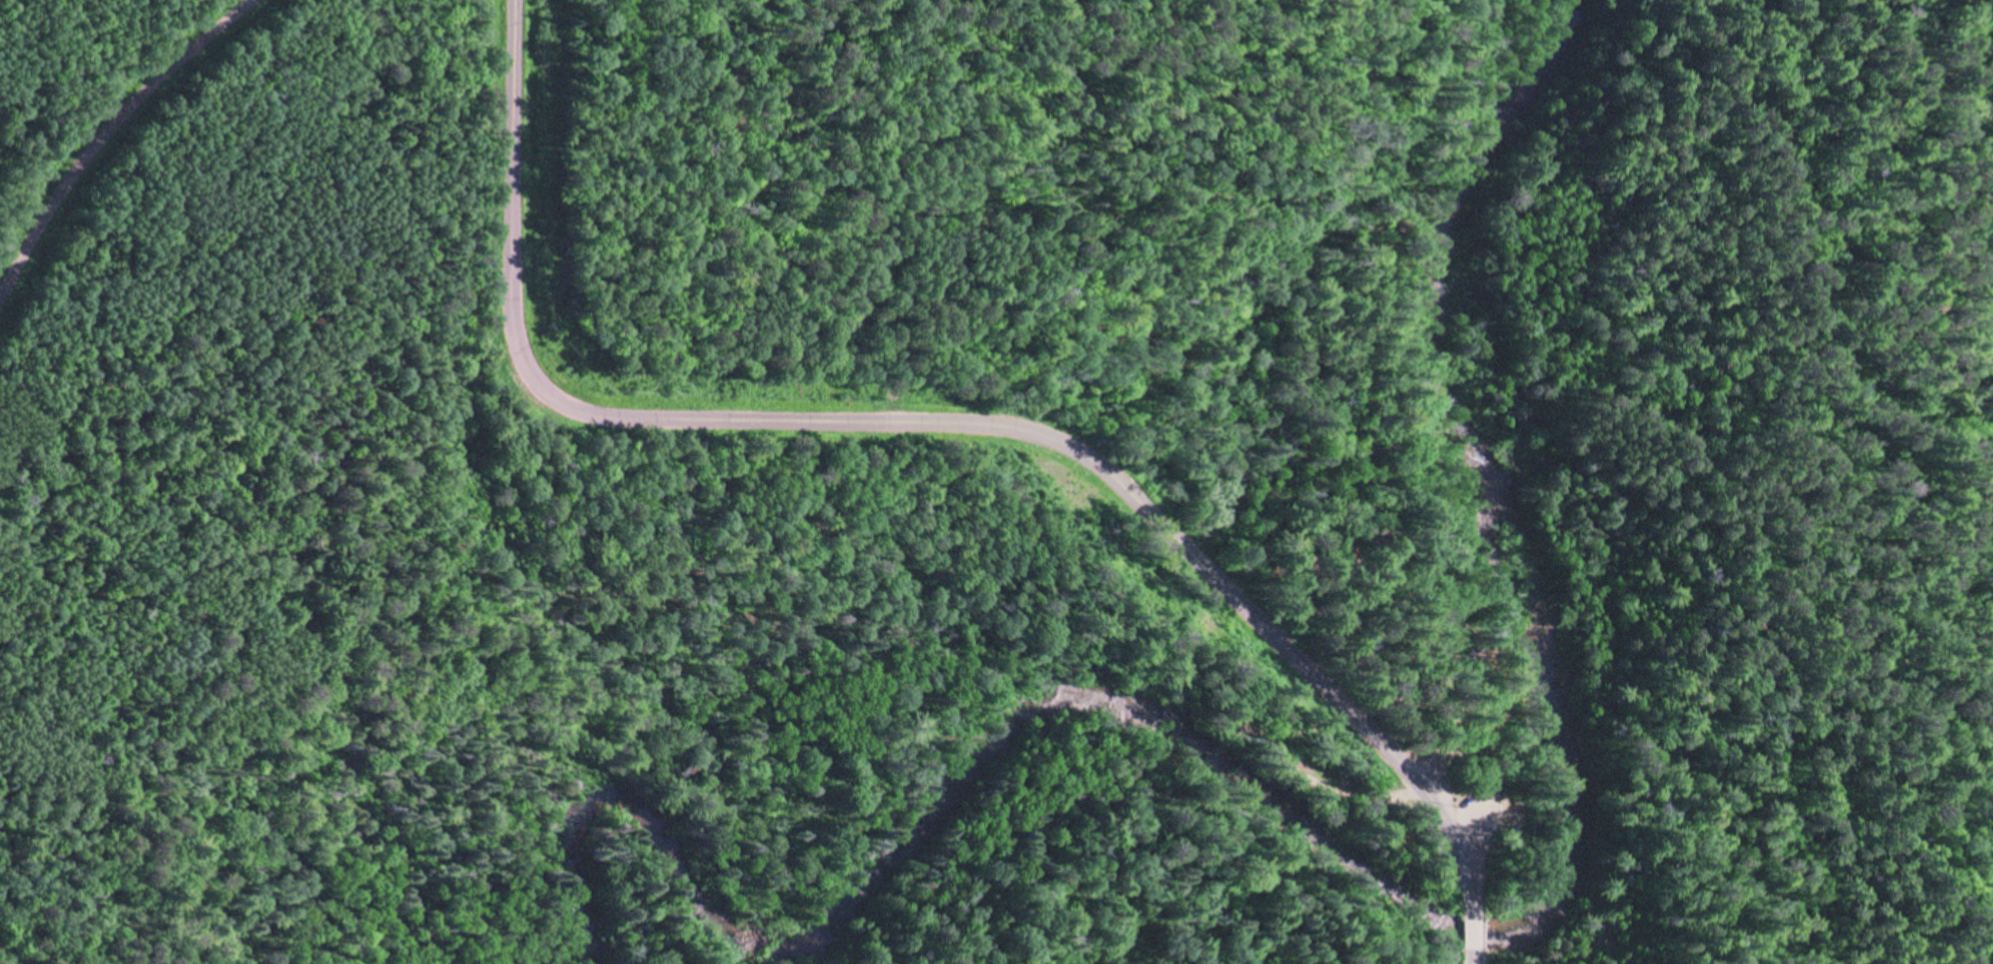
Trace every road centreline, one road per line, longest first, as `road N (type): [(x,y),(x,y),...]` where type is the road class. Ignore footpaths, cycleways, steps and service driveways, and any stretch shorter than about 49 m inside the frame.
road 1 (residential): [(1471,909),(1460,849),(1428,793),(1134,494),(1068,446),(1000,426),(613,419),(543,393),(512,338),(515,0)]
road 2 (residential): [(255,0),(118,117),(50,206),(0,303)]

